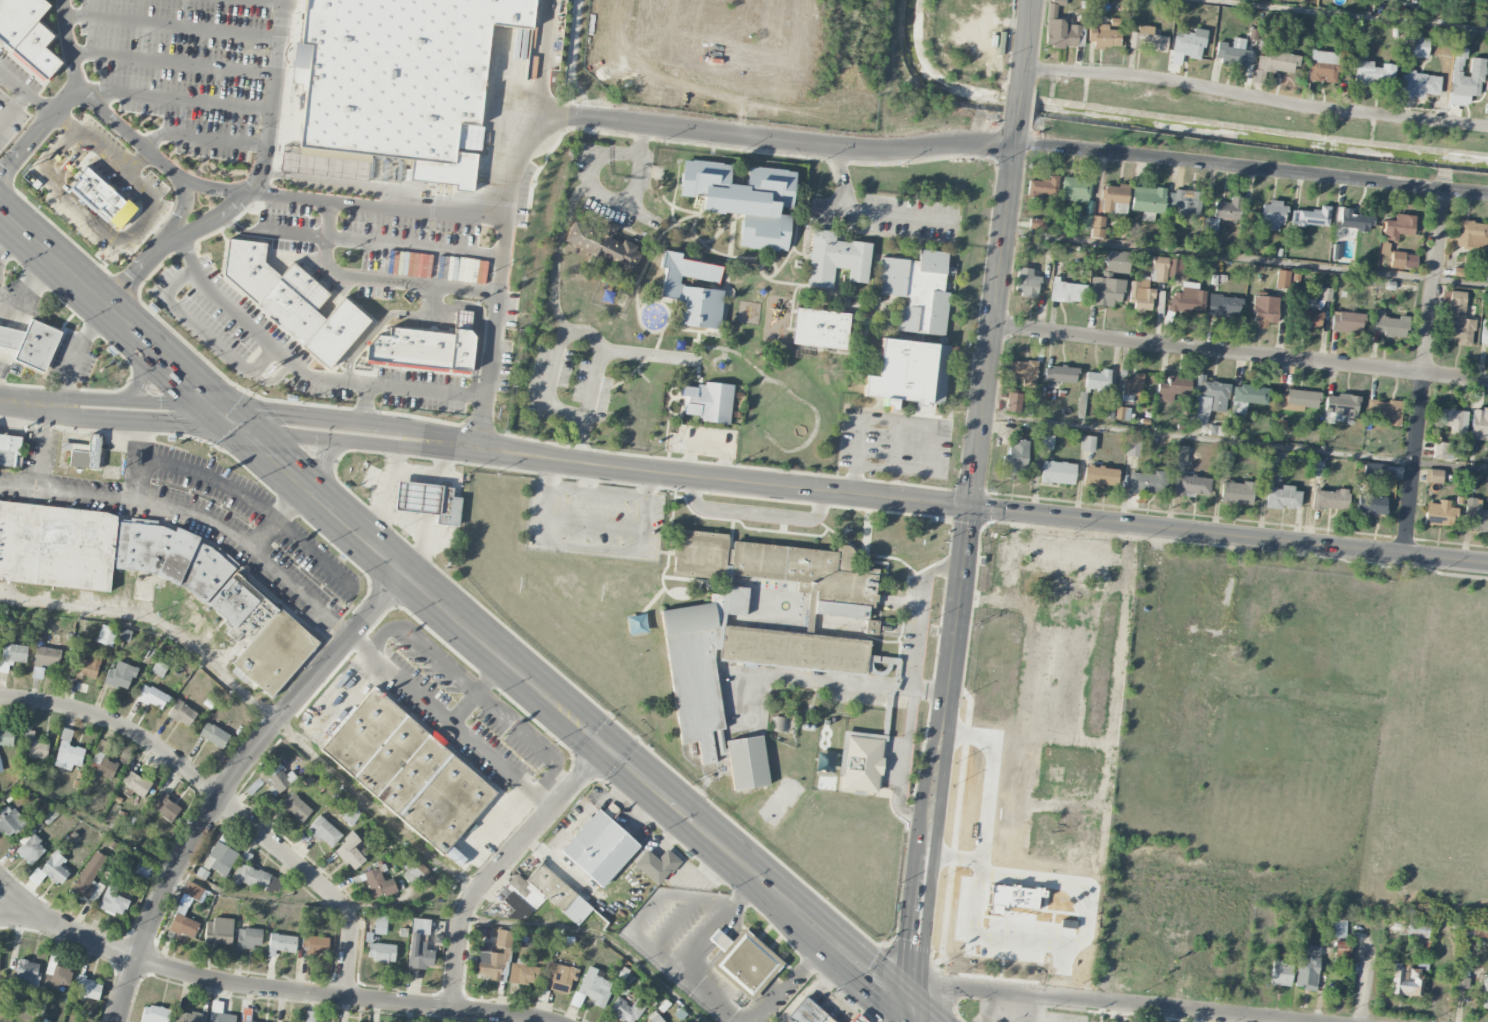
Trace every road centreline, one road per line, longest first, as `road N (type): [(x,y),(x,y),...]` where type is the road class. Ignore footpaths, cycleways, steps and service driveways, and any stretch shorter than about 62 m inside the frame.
road 1 (residential): [(1487,195),(1010,143),(874,151),(536,109)]
road 2 (primary): [(912,1008),(231,417)]
road 3 (tertiary): [(970,507),(399,437)]
road 4 (residential): [(552,1021),(213,980),(137,959),(44,917),(0,919)]
road 5 (residential): [(116,1021),(149,924),(219,797),(404,574)]
road 6 (tertiary): [(1487,565),(970,507)]
road 7 (secondary): [(912,1008),(970,507)]
road 8 (residential): [(346,997),(350,932),(333,895),(150,740),(74,708),(0,696)]
road 9 (residential): [(990,326),(1487,381)]
road 10 (residential): [(1487,127),(1154,78),(1019,70)]
road 11 (secondary): [(970,507),(1013,119)]
road 12 (residential): [(1287,1021),(952,985),(912,1008)]
road 13 (residential): [(1406,556),(1445,190)]
road 14 (residential): [(456,1009),(467,904),(605,747)]
road 15 (primary): [(231,417),(0,213)]
road 16 (tertiary): [(363,432),(231,417)]

